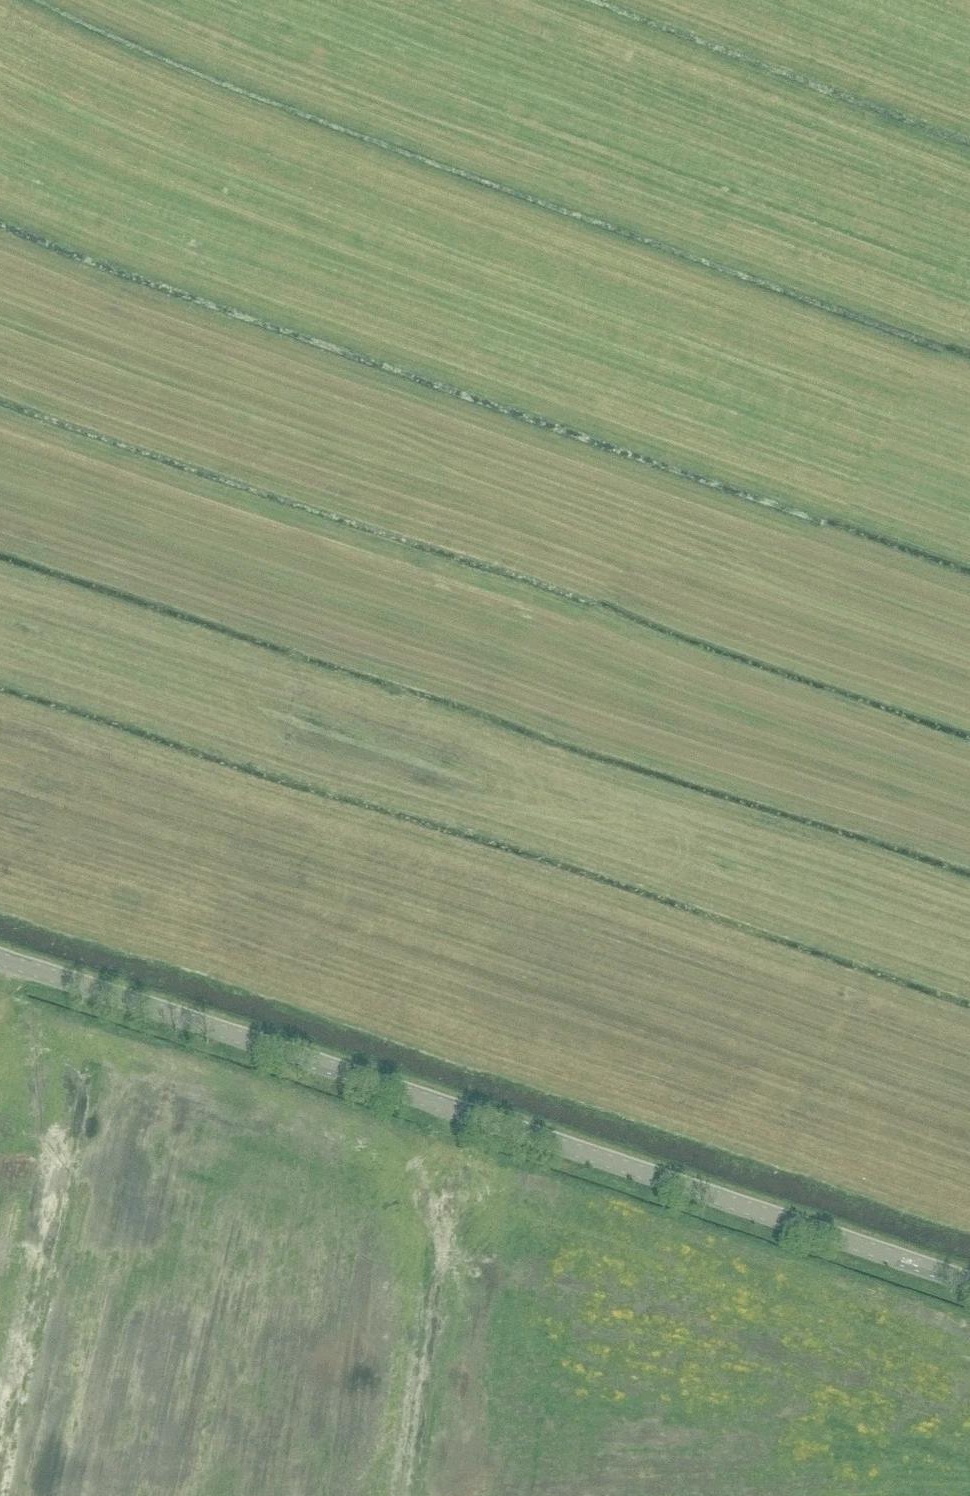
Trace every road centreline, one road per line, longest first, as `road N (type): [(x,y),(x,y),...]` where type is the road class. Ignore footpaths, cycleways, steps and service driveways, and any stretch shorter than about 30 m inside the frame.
road 1 (unclassified): [(969,1284),(0,963)]

